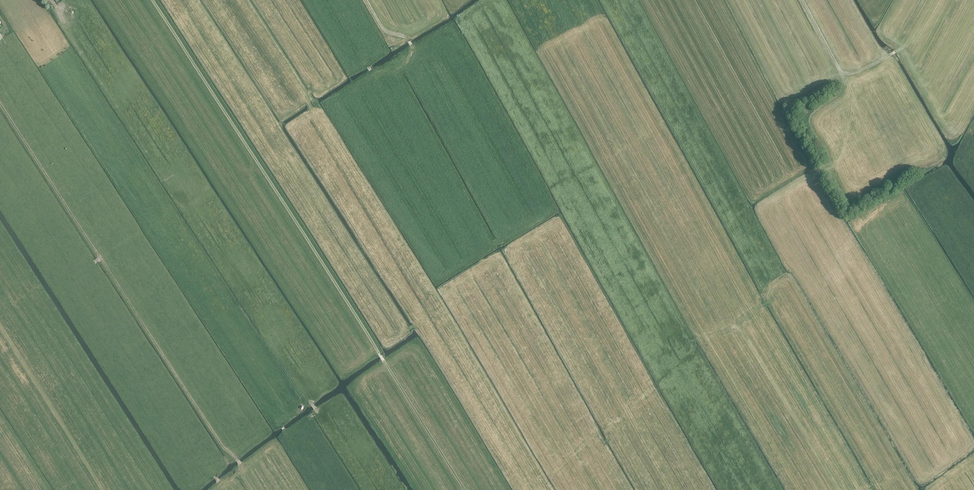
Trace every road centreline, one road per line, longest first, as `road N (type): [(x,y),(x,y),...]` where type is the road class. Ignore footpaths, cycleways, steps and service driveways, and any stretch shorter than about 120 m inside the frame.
road 1 (track): [(464,489),(151,0)]
road 2 (track): [(0,104),(251,489)]
road 3 (track): [(103,489),(0,329)]
road 4 (track): [(902,48),(841,72),(802,0)]

